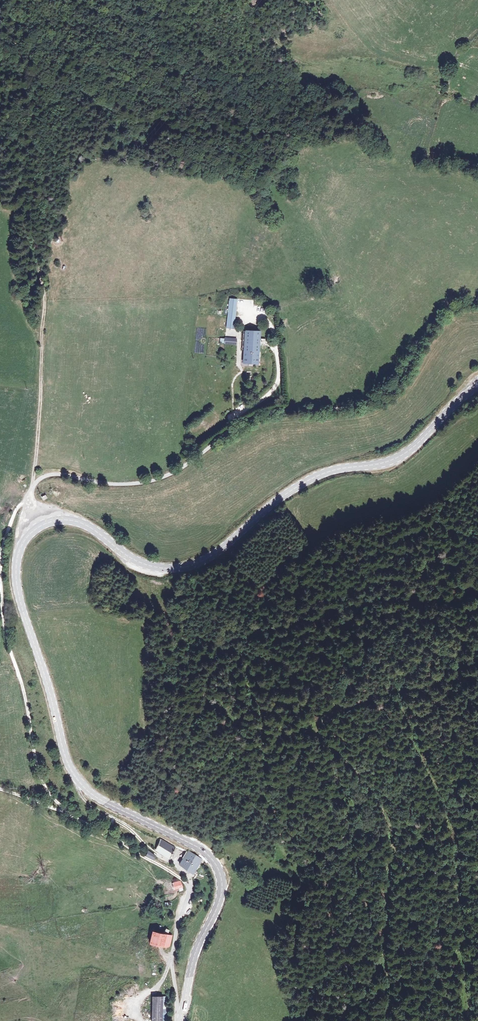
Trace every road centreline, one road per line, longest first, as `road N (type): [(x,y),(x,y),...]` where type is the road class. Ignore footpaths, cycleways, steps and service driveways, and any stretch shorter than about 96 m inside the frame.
road 1 (secondary): [(39,524),(20,545),(16,585),(71,770),(94,795),(201,850),(218,872),(218,902),(194,954),(180,1020)]
road 2 (secondary): [(477,384),(403,454),(312,478),(192,566),(136,560),(79,521),(39,524)]
road 3 (track): [(30,491),(12,518),(0,573),(7,642),(42,780),(78,819),(188,886)]
road 4 (unclassified): [(39,524),(30,491),(45,475),(154,481),(187,464),(223,436),(239,409),(274,388),(279,368),(270,323),(242,310)]
road 5 (track): [(0,138),(33,181),(45,298),(32,486)]
road 6 (track): [(477,304),(442,313),(378,399),(268,414),(223,436)]
road 7 (track): [(77,779),(87,801),(189,876),(188,886)]
road 8 (residential): [(188,886),(174,944),(180,1020)]

